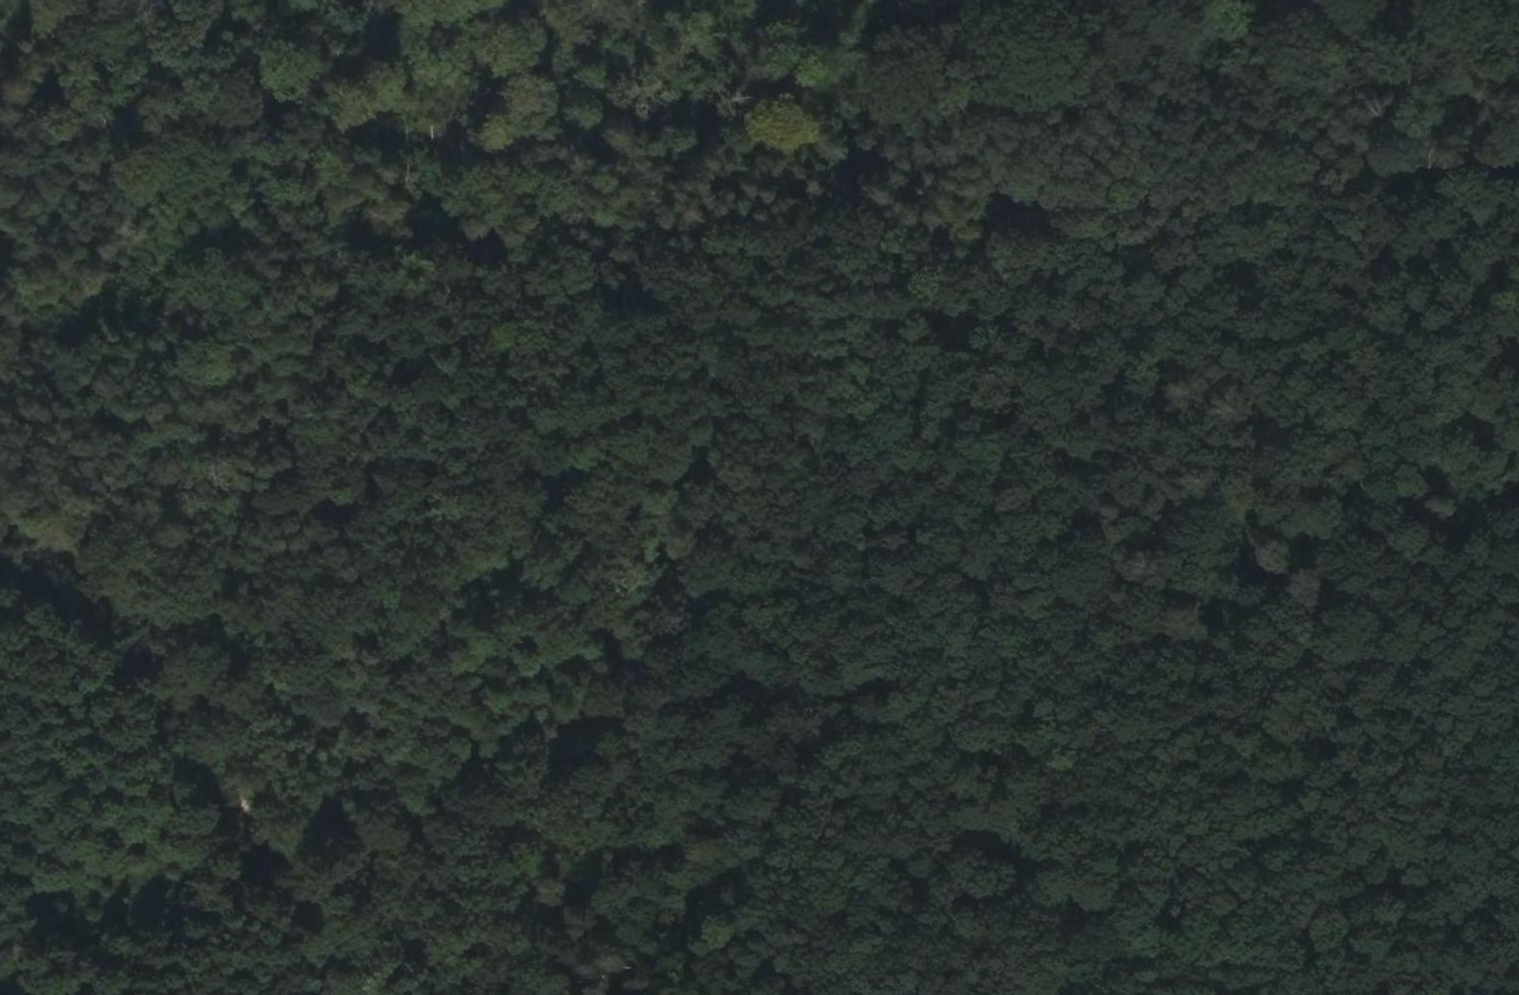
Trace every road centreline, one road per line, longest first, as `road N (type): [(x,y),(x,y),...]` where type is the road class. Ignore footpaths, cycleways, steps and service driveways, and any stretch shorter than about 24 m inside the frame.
road 1 (track): [(0,502),(103,593),(303,880),(349,954),(362,994)]

